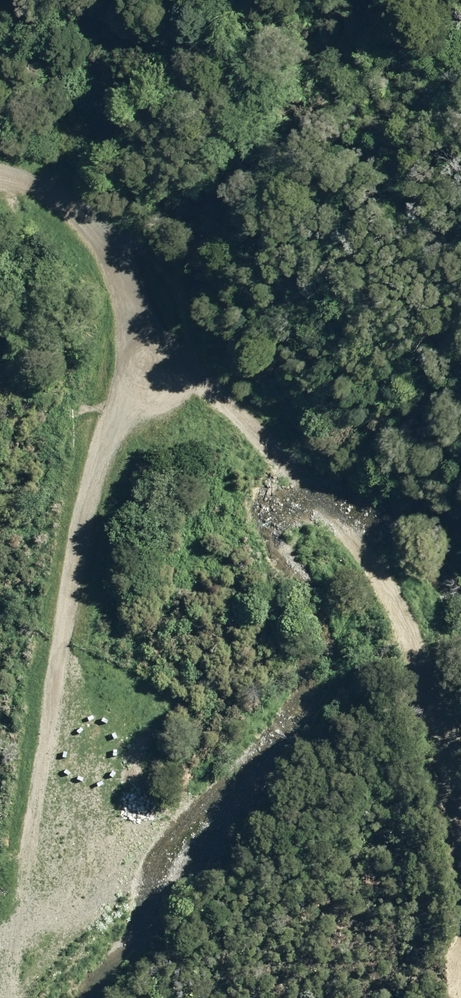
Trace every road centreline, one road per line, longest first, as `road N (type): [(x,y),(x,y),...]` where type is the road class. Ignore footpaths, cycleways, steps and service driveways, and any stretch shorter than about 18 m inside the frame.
road 1 (track): [(0,177),(83,213),(118,249),(203,374),(359,546),(430,682),(460,816)]
road 2 (track): [(163,313),(107,441),(69,586),(5,968)]

